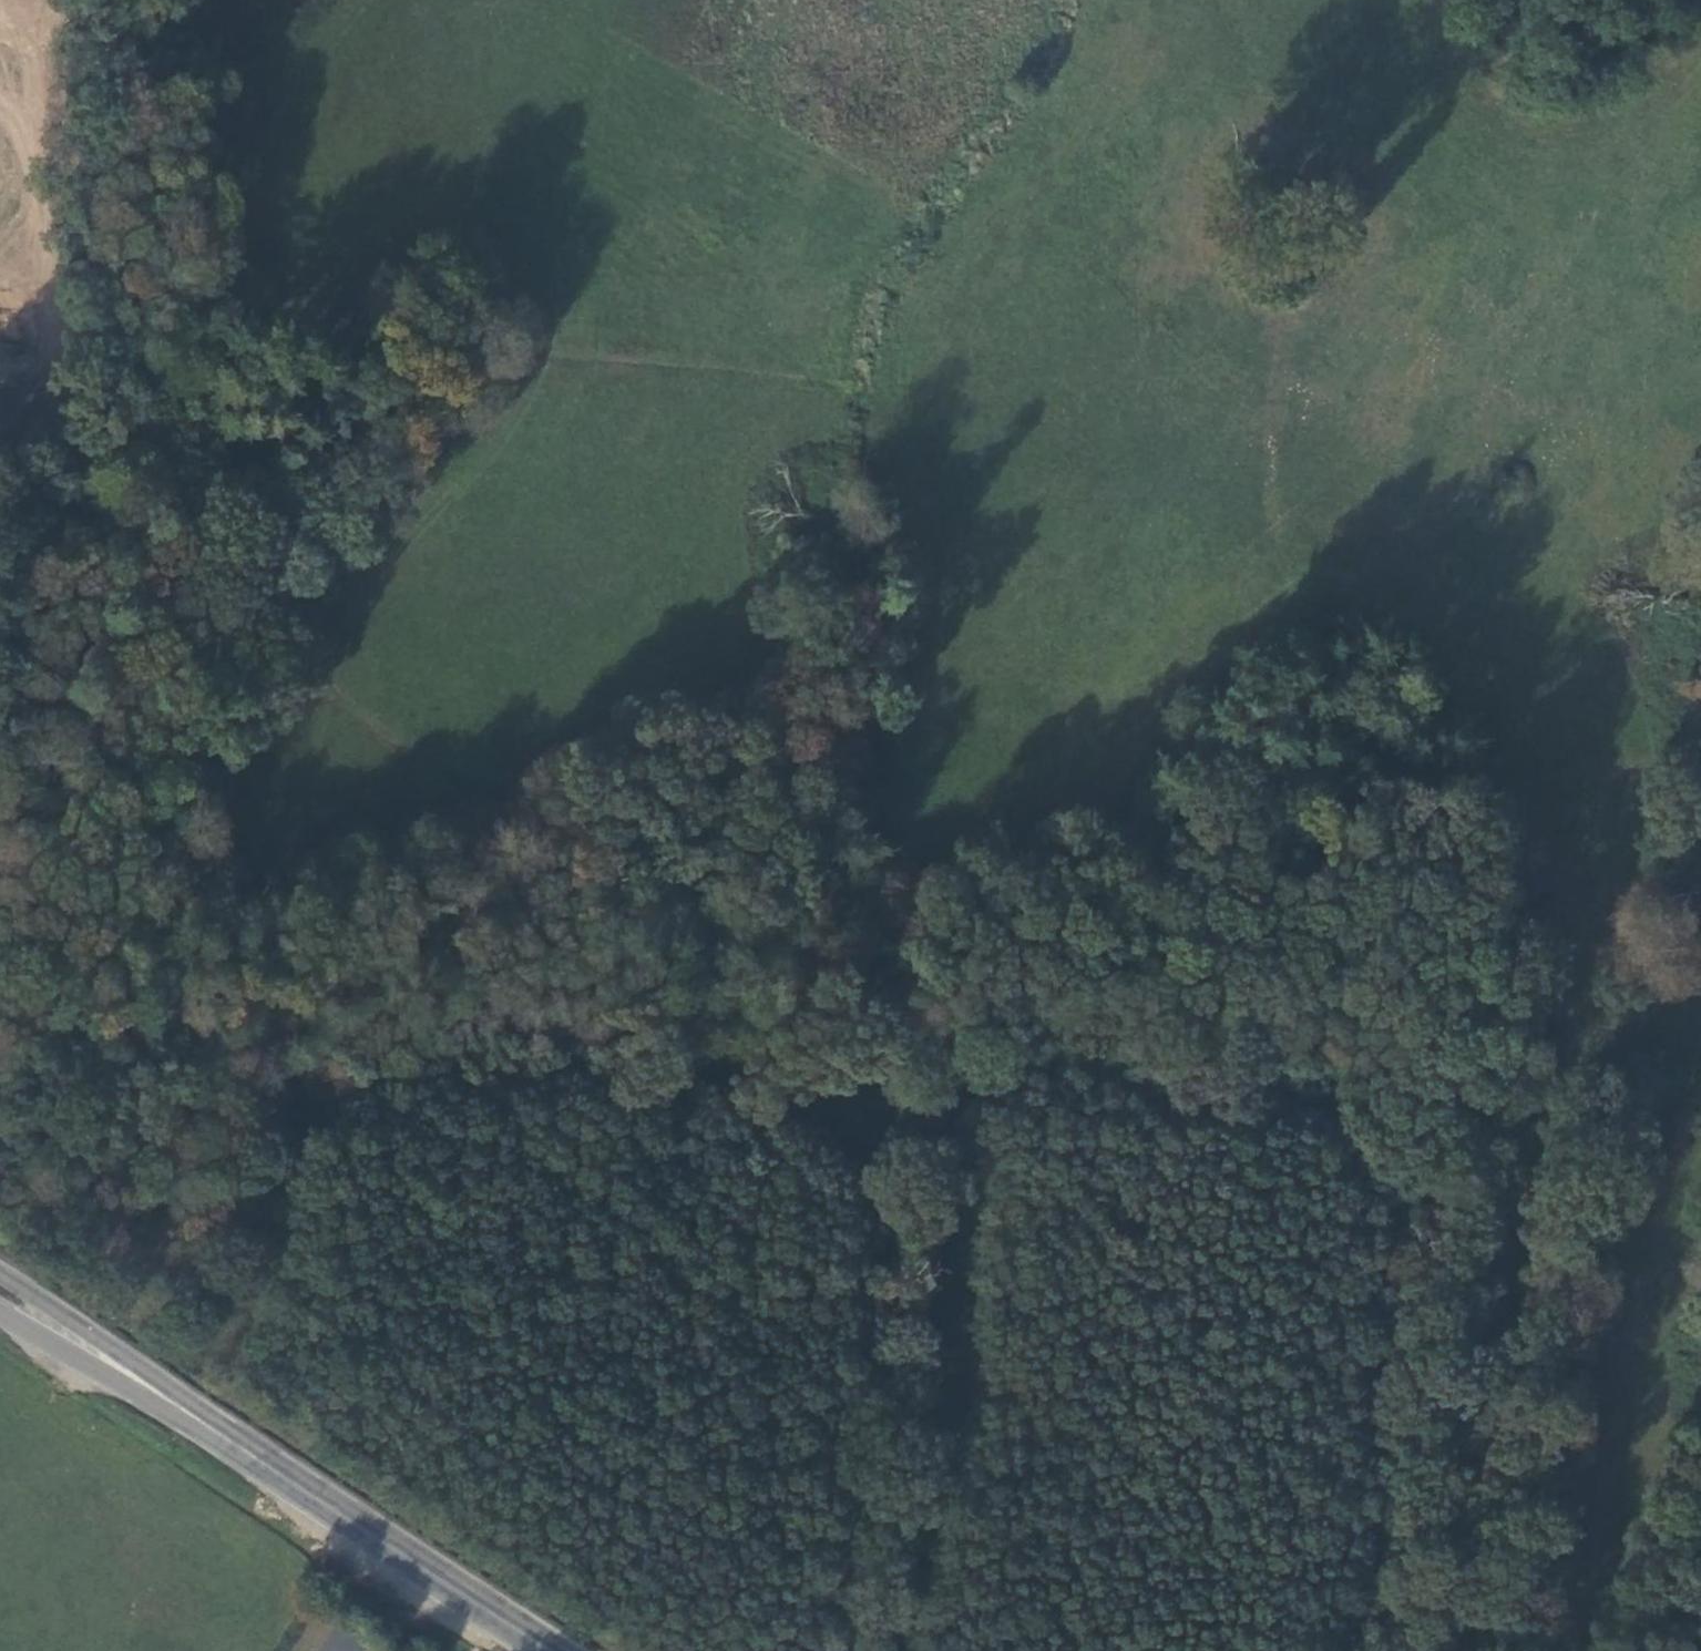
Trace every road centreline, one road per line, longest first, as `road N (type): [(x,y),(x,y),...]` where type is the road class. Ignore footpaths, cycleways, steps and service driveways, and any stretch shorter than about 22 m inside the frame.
road 1 (track): [(1507,1650),(1497,1596),(1524,1376),(1609,1069),(1700,970)]
road 2 (secondary): [(548,1650),(0,1291)]

